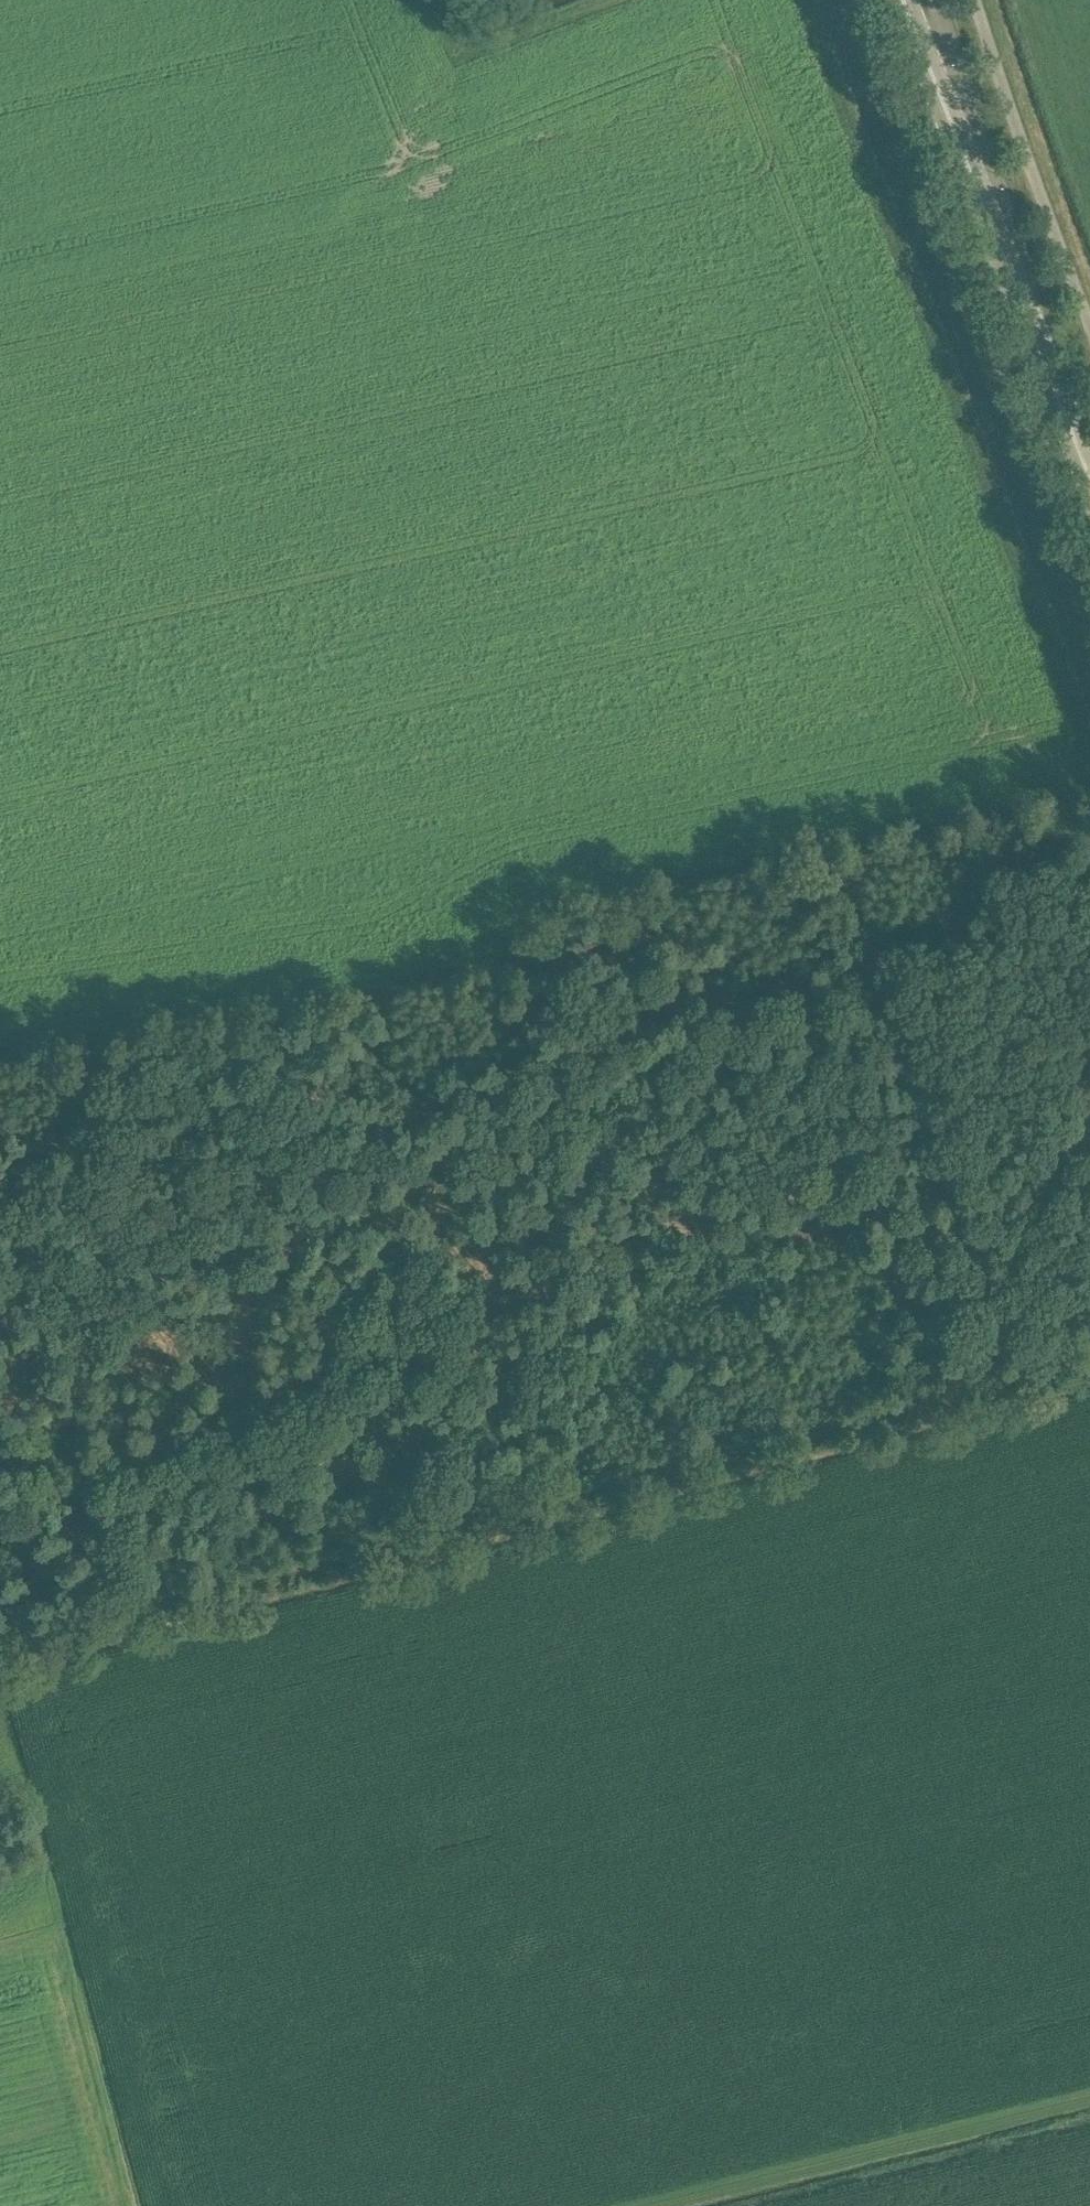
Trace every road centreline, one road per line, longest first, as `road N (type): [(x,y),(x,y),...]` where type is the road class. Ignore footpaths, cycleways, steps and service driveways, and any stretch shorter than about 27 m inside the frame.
road 1 (track): [(1089,1369),(0,1665)]
road 2 (primary): [(1089,478),(950,119)]
road 3 (unclassified): [(1089,314),(977,0)]
road 4 (track): [(441,0),(463,51),(616,0)]
road 5 (primary): [(950,119),(903,0)]
road 6 (unclassified): [(950,119),(956,48),(941,0)]

